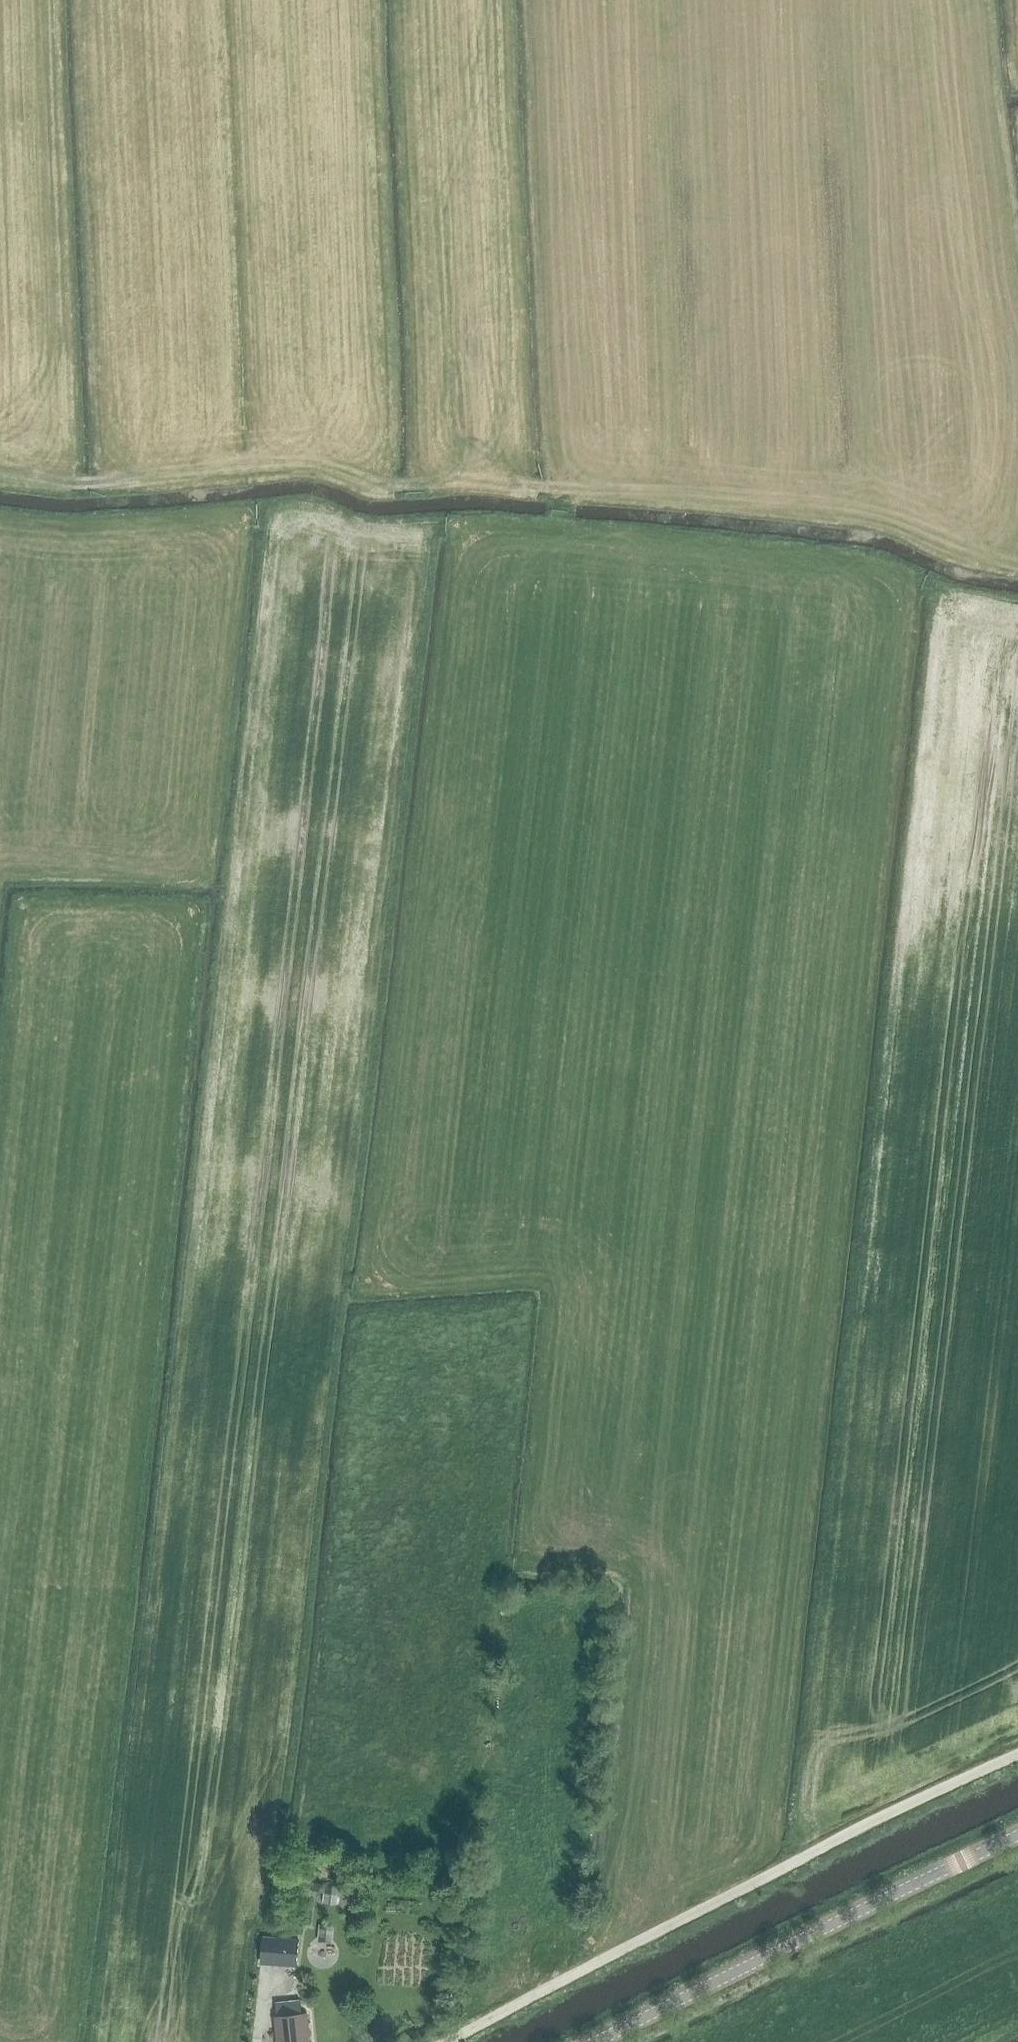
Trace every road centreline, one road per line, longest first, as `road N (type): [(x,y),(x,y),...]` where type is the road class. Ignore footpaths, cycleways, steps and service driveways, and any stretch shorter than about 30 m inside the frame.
road 1 (unclassified): [(595,2041),(1017,1838)]

